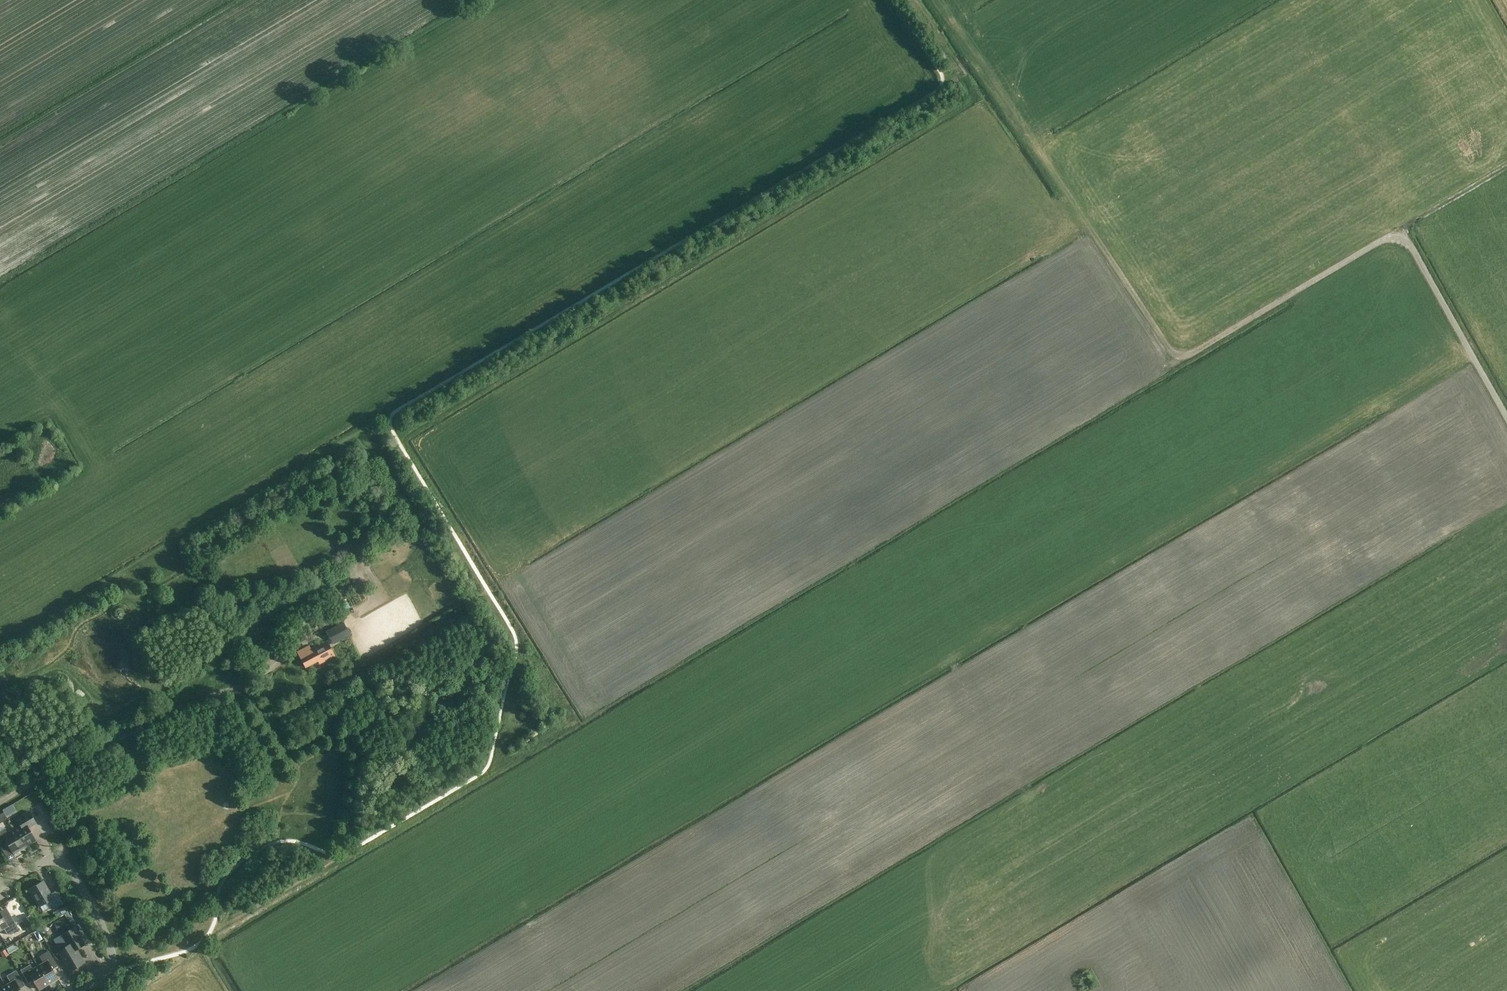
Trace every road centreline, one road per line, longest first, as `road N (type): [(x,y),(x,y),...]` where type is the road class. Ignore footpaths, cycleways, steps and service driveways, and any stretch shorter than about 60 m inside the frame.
road 1 (track): [(1506,414),(1400,234),(1187,351)]
road 2 (track): [(0,802),(169,706),(290,654)]
road 3 (residential): [(80,990),(108,972),(112,955),(73,873),(52,857)]

